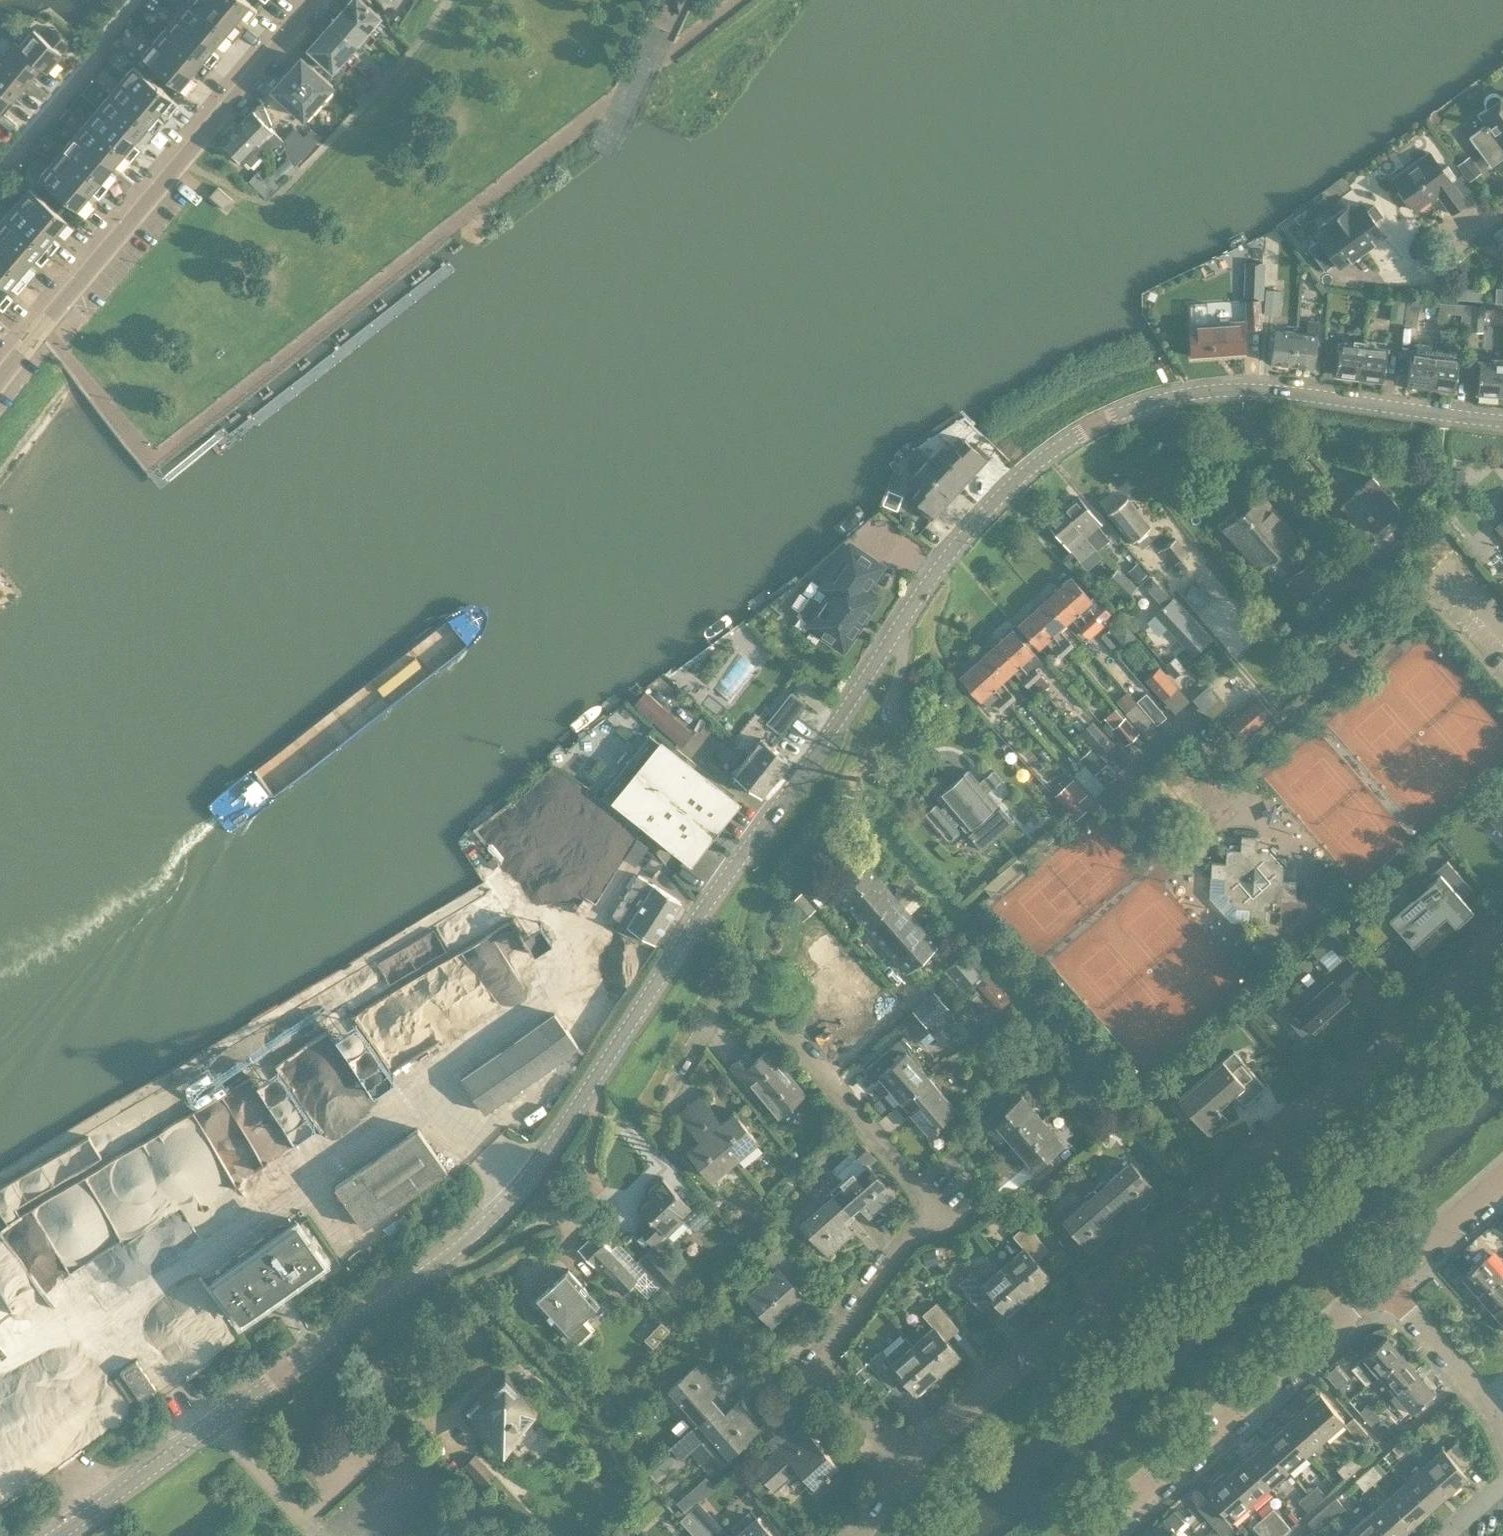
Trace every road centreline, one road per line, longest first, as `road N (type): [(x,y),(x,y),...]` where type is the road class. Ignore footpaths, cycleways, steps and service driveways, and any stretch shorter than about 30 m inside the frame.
road 1 (unclassified): [(55,1535),(496,1214),(827,734)]
road 2 (unclassified): [(827,734),(964,534),(1025,472),(1122,412),(1247,389),(1502,420)]
road 3 (residential): [(906,1470),(1043,1336),(1502,929)]
road 4 (residential): [(662,1096),(722,988),(746,982),(935,1206),(811,1369),(906,1470)]
road 5 (residential): [(0,379),(316,0)]
road 6 (residential): [(1109,1535),(1391,1289)]
road 7 (track): [(746,982),(734,912),(833,764),(831,745)]
road 8 (residential): [(0,175),(143,0)]
road 9 (residential): [(1502,1417),(1391,1289)]
road 10 (residential): [(1391,1289),(1502,1185)]

